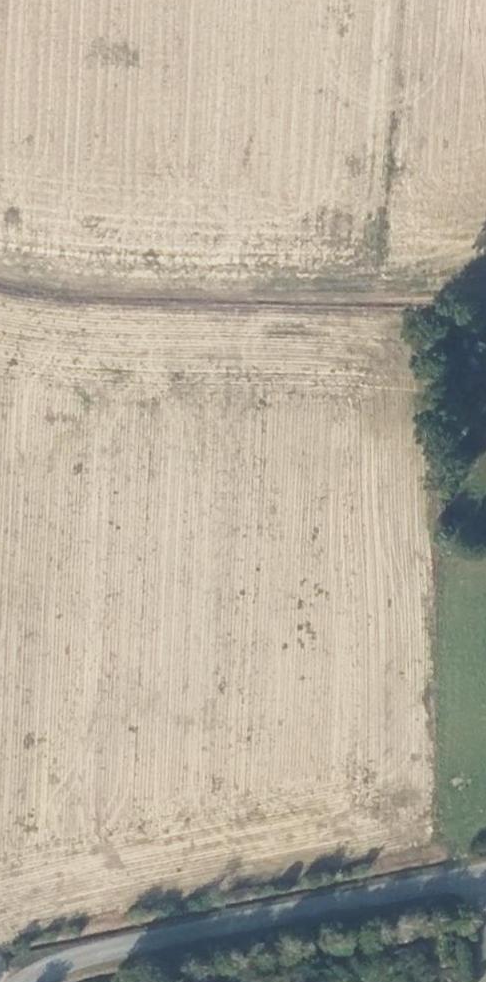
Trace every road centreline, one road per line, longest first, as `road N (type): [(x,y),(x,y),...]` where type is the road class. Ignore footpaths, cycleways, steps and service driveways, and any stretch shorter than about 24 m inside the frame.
road 1 (unclassified): [(485,870),(159,936),(46,966),(29,981)]

